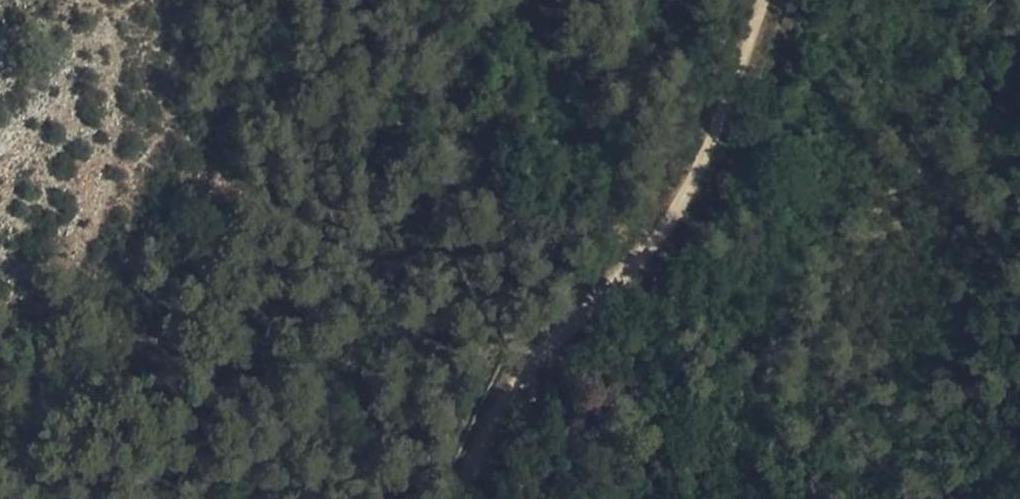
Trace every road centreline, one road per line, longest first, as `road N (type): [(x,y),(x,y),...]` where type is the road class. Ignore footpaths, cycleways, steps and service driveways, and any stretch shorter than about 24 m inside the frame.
road 1 (track): [(778,0),(696,208),(661,259),(546,374),(498,443),(477,498)]

